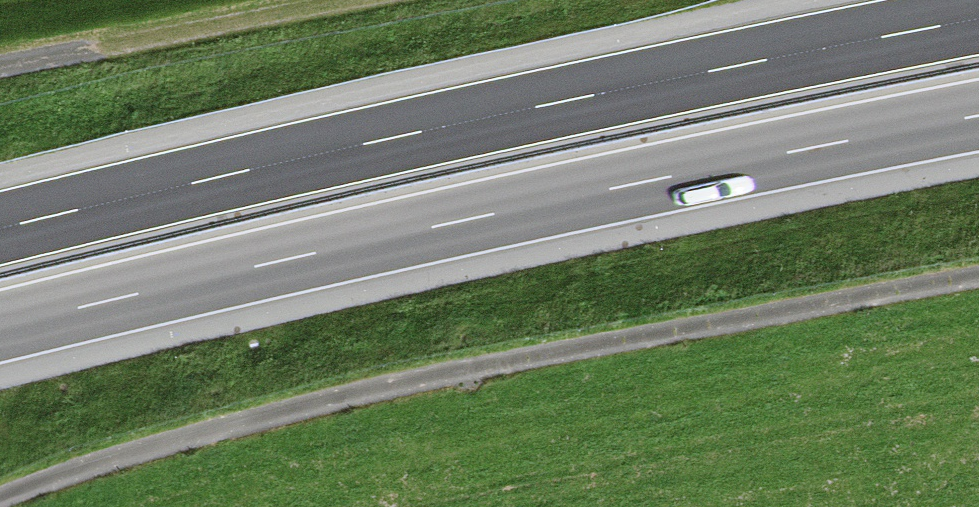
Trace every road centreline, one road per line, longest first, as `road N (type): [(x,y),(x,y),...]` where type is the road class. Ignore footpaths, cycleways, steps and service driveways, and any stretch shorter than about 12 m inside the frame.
road 1 (track): [(0,499),(204,432),(356,395),(978,277)]
road 2 (motorway): [(0,327),(493,214),(978,116)]
road 3 (motorway): [(978,19),(477,120),(0,229)]
road 4 (track): [(0,68),(353,0)]

